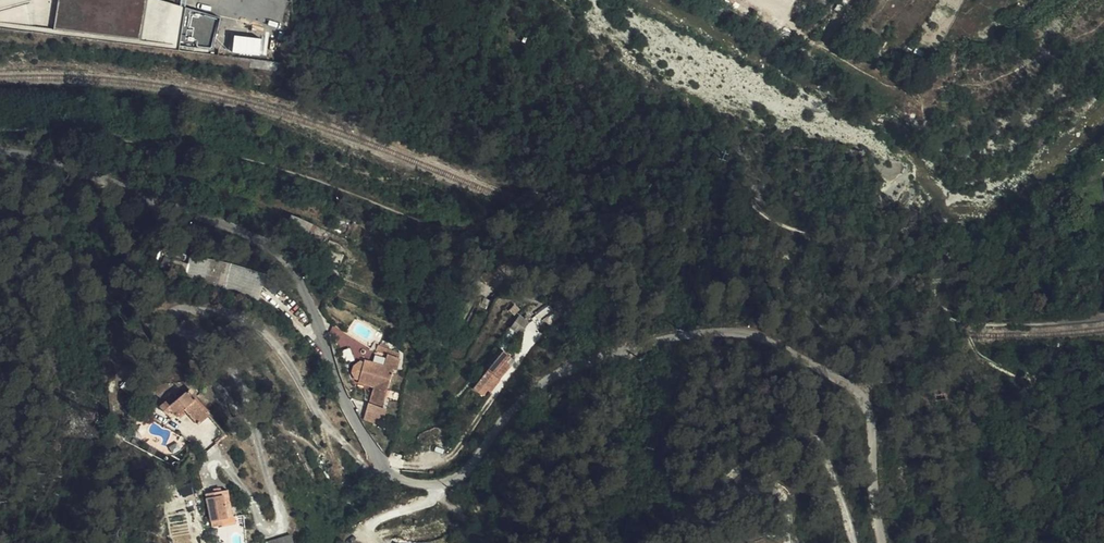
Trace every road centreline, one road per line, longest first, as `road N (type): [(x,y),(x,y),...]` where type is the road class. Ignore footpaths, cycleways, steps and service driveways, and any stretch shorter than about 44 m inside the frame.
road 1 (residential): [(0,156),(178,209),(282,258),(299,277),(356,430),(377,462),(421,488),(466,470),(560,376),(600,356),(703,332),(806,351),(846,374),(867,403),(876,454)]

